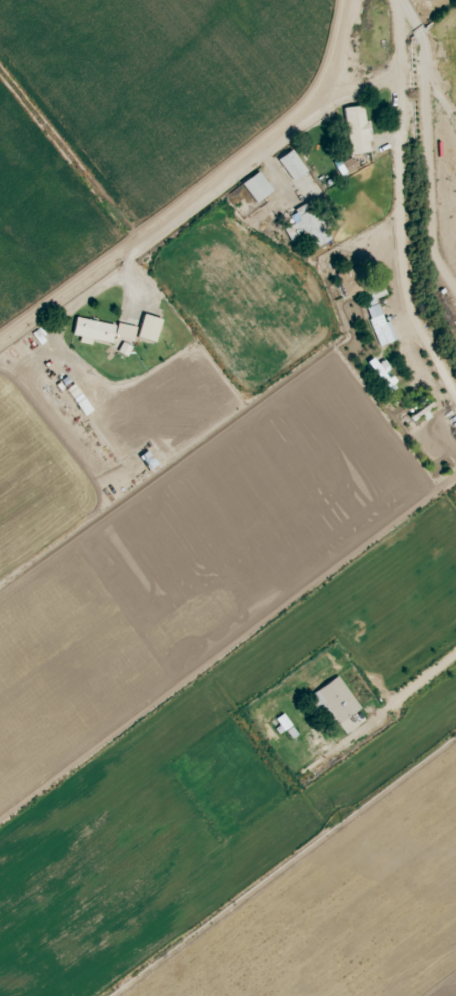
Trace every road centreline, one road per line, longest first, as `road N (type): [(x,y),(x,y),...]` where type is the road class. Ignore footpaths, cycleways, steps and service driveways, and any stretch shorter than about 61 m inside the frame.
road 1 (residential): [(455,292),(431,256),(418,29),(399,0)]

